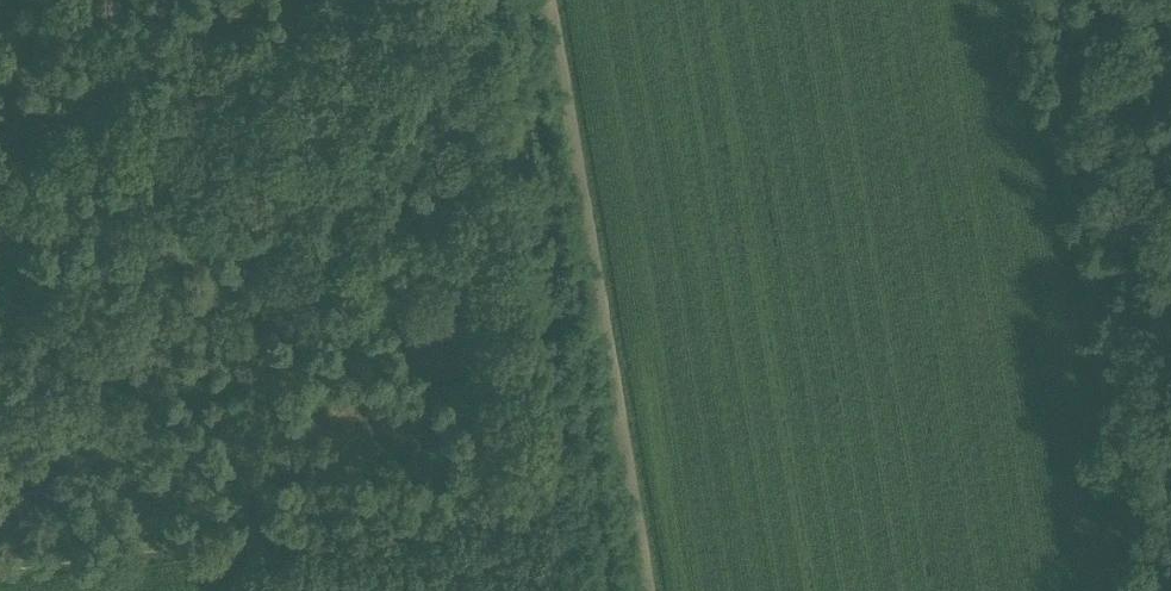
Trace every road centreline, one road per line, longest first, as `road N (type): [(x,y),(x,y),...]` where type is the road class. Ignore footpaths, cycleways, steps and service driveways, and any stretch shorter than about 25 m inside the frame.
road 1 (unclassified): [(545,0),(645,590)]
road 2 (track): [(0,206),(4,235),(29,255),(58,262),(303,190),(331,199),(364,232)]
road 3 (track): [(290,590),(281,551),(263,545),(212,542),(0,565)]

